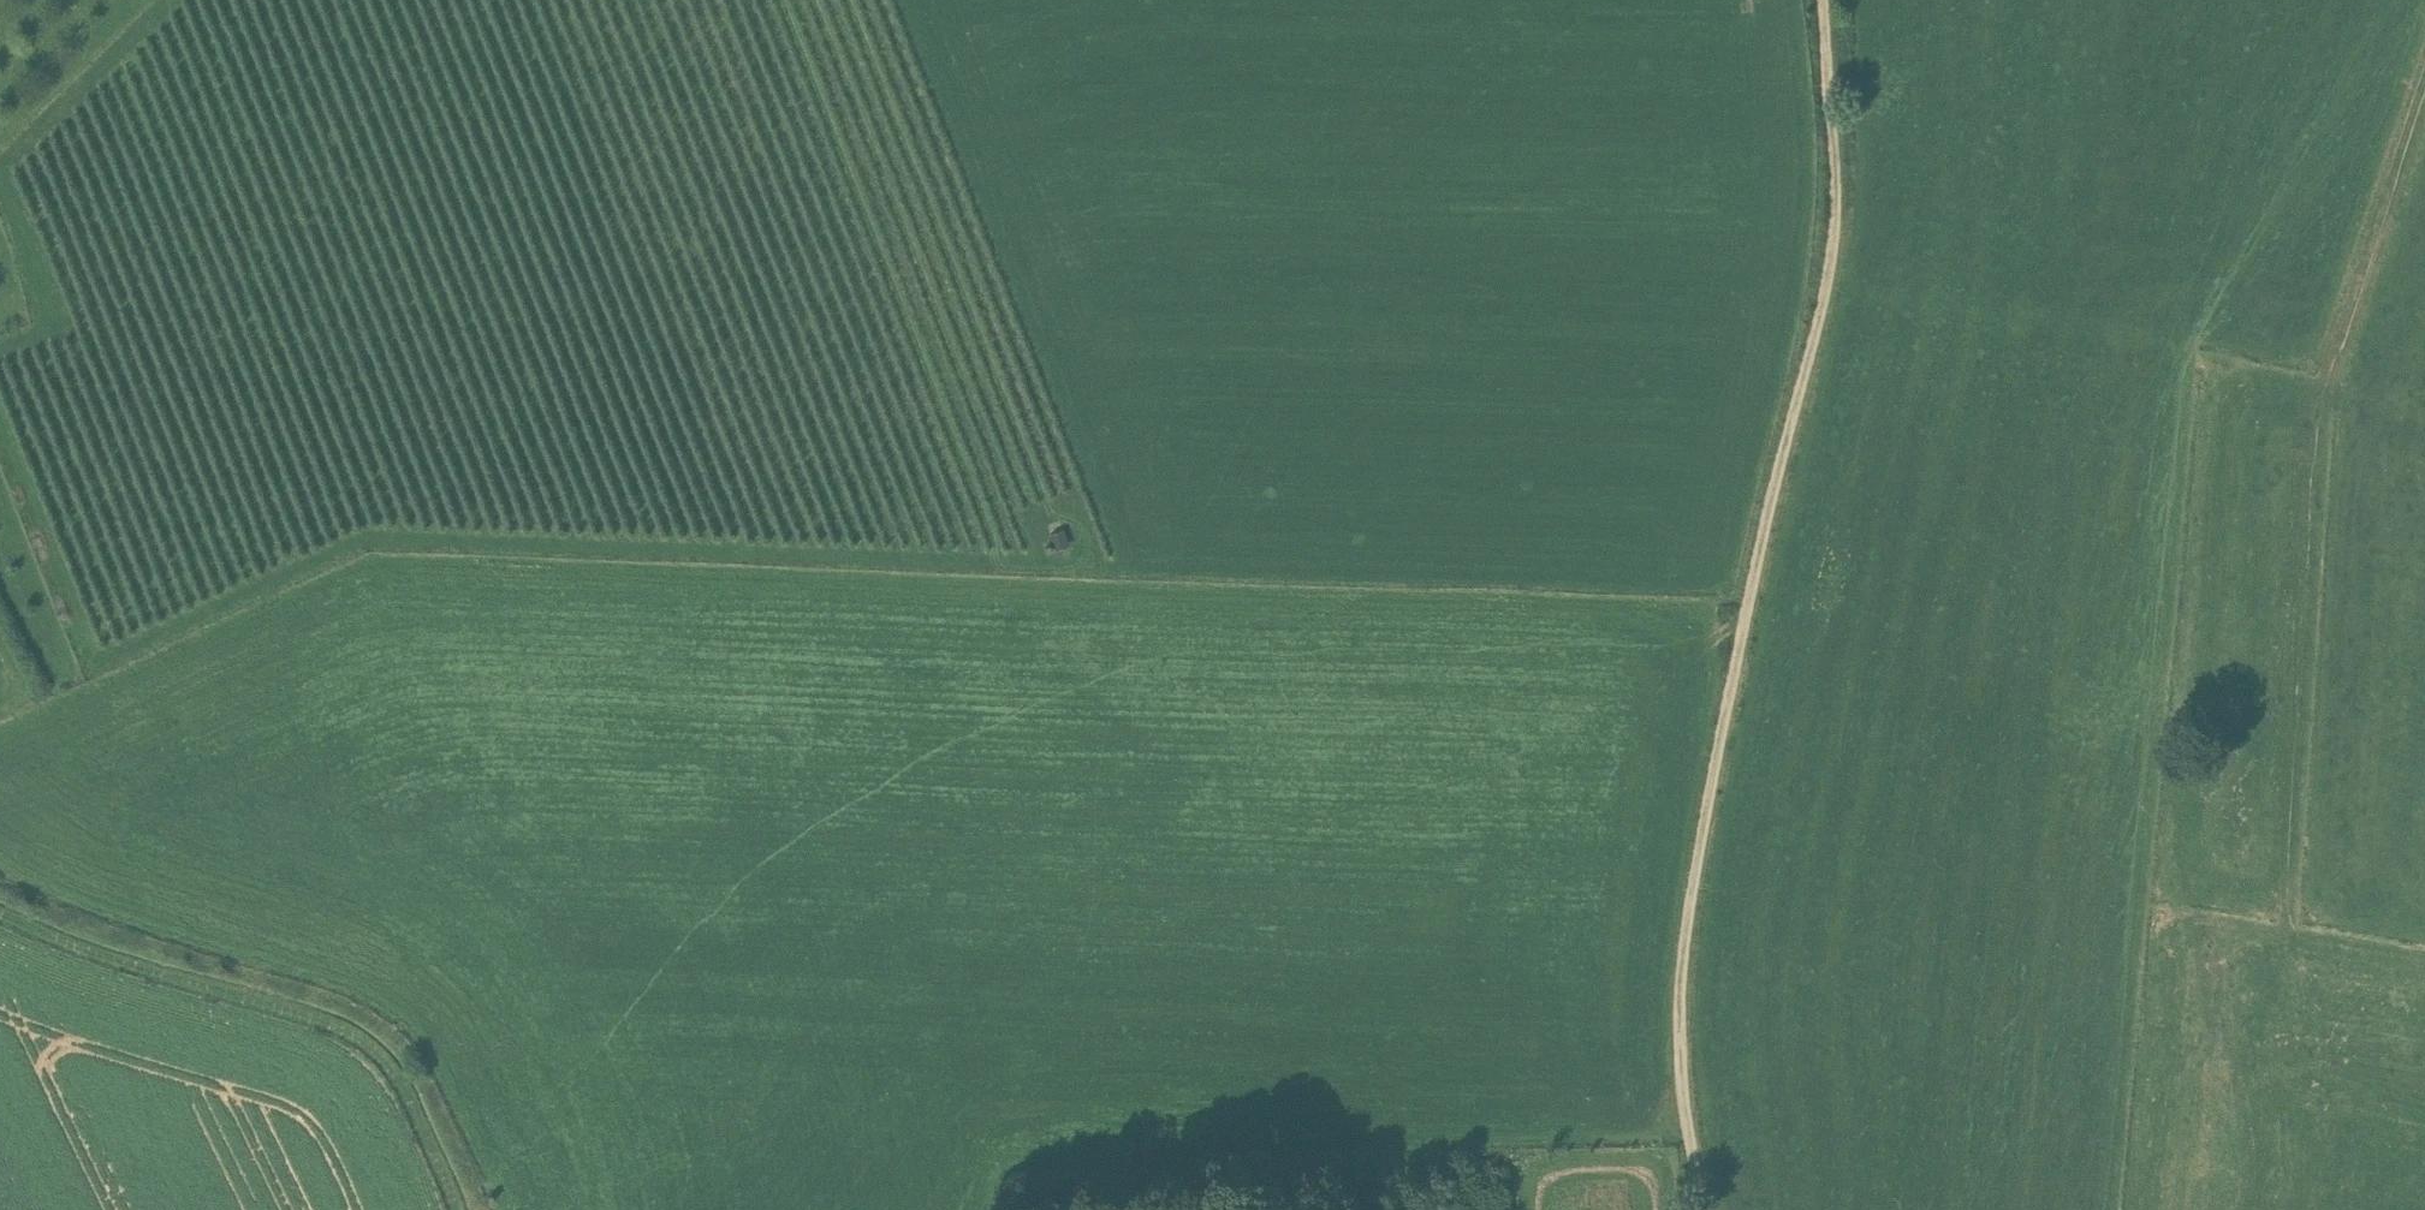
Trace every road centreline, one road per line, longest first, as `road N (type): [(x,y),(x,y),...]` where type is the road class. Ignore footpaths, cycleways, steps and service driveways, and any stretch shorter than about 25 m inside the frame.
road 1 (track): [(1821,0),(1835,191),(1829,270),(1750,598),(1681,971),(1684,1099),(1703,1209)]

